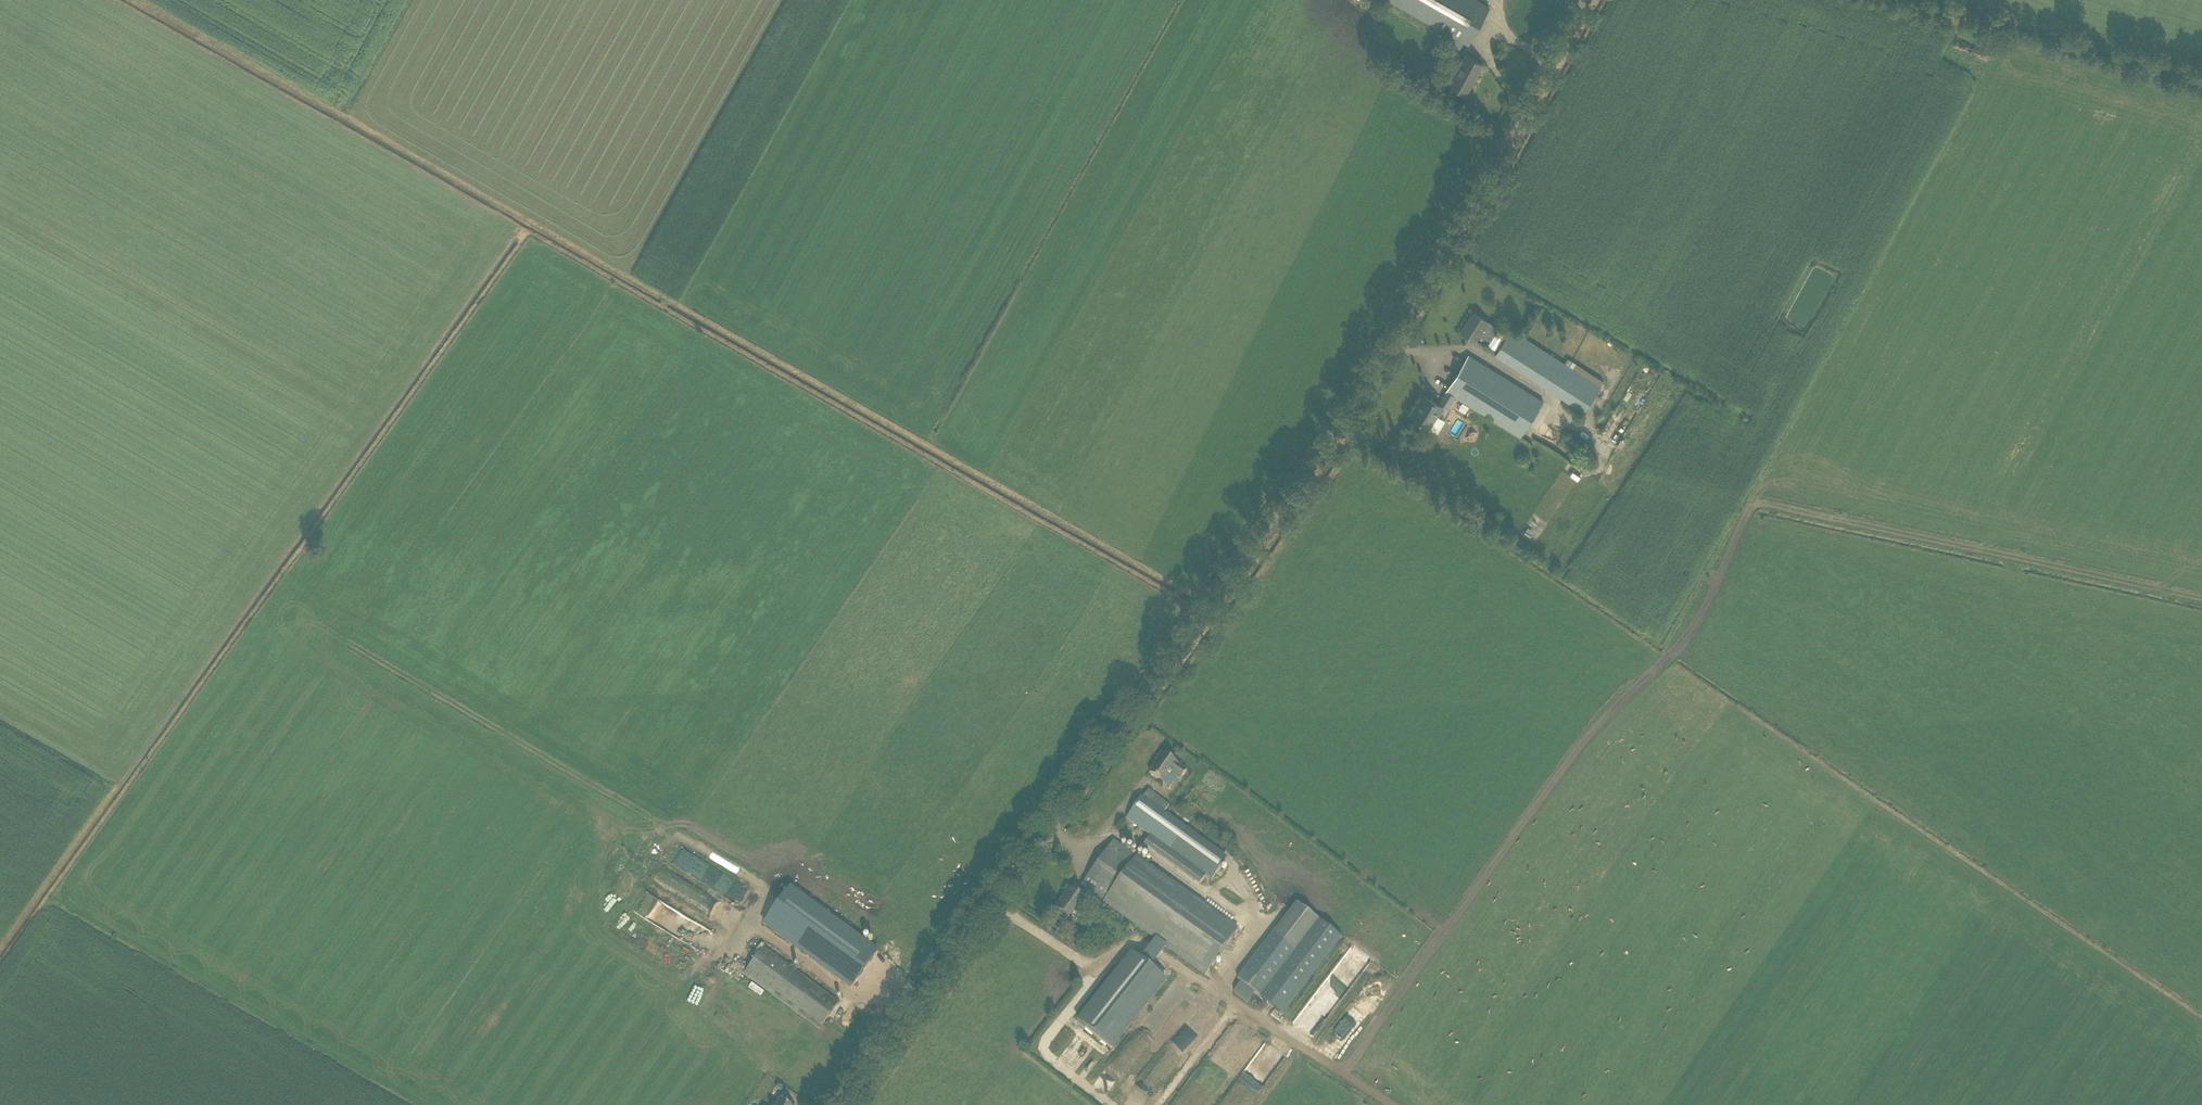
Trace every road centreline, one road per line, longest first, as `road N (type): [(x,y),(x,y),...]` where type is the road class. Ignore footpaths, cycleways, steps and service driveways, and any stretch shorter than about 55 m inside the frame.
road 1 (unclassified): [(854,1104),(1336,441),(1589,0)]
road 2 (track): [(1336,1068),(1351,1063),(1613,703),(1692,629),(1757,504),(2201,597)]
road 3 (track): [(1921,0),(2201,80)]

